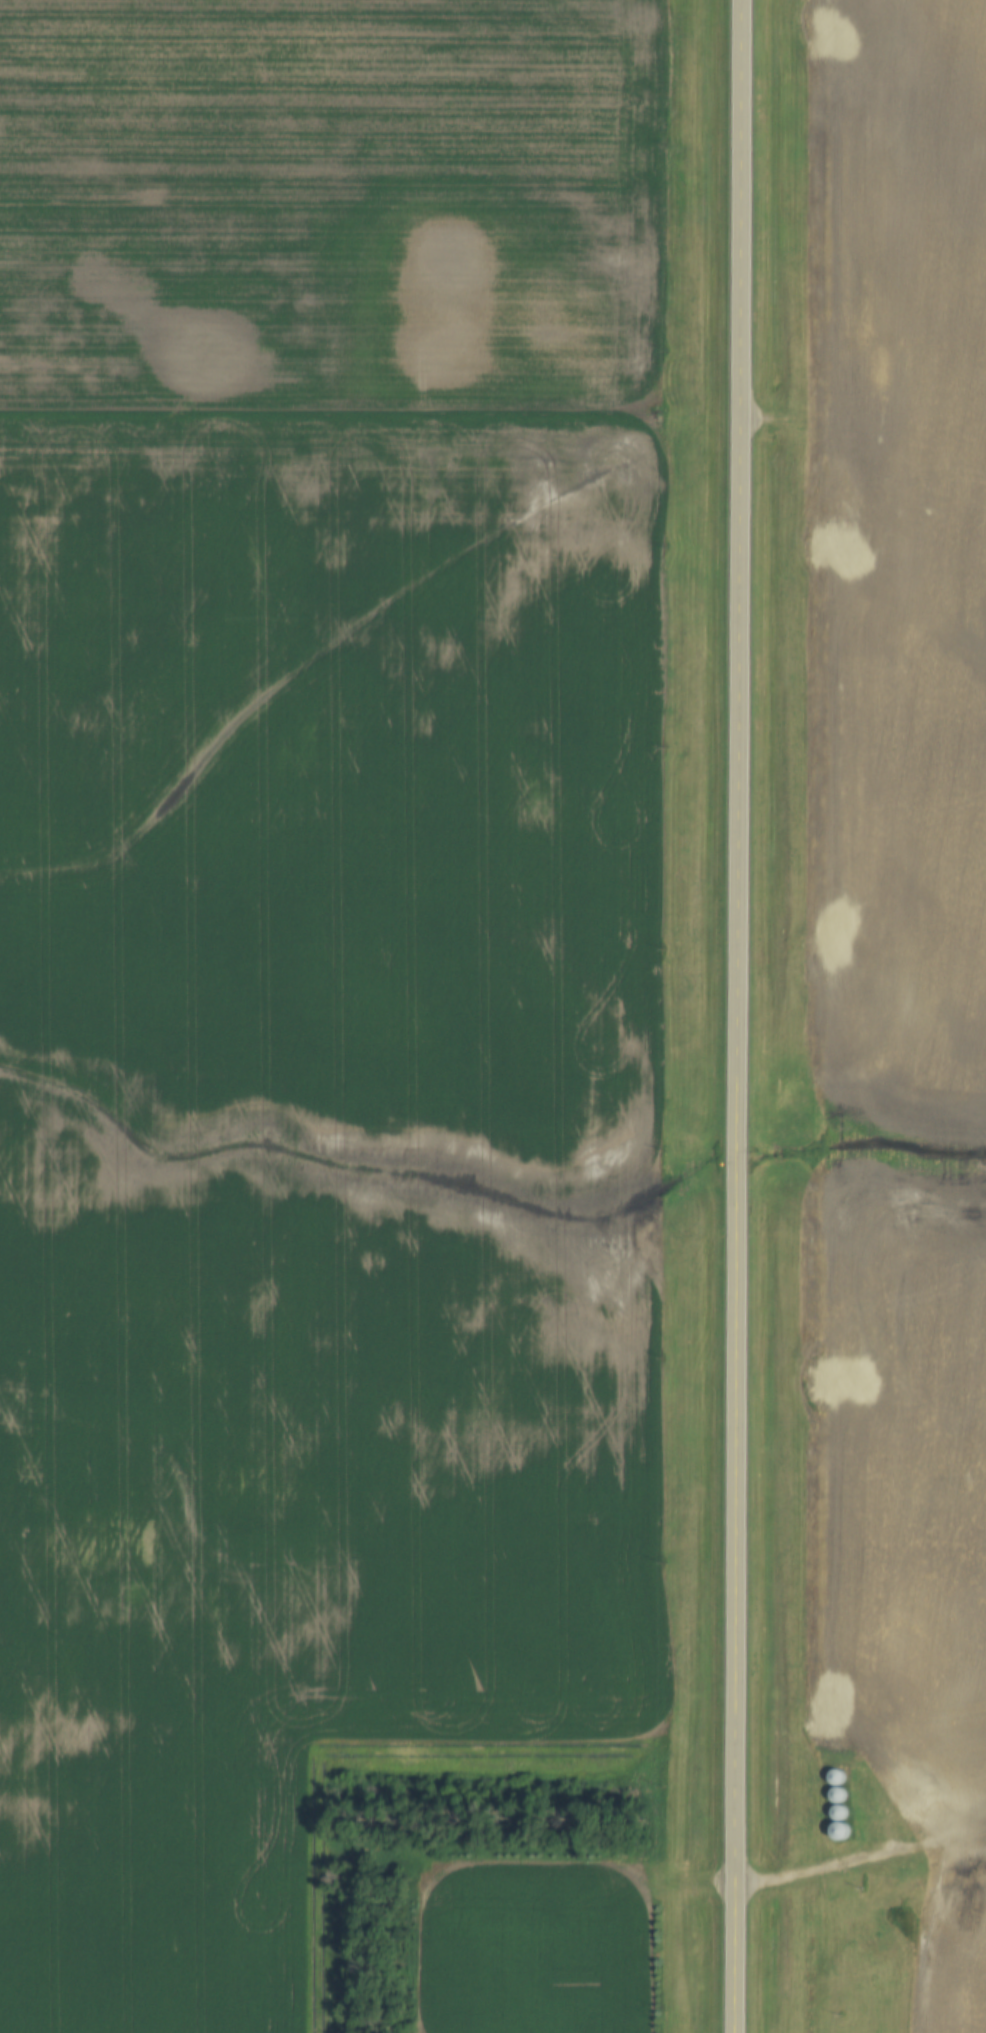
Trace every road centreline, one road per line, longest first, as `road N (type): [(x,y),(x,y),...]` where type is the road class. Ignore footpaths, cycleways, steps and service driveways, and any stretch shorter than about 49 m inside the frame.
road 1 (primary): [(738,2032),(746,0)]

